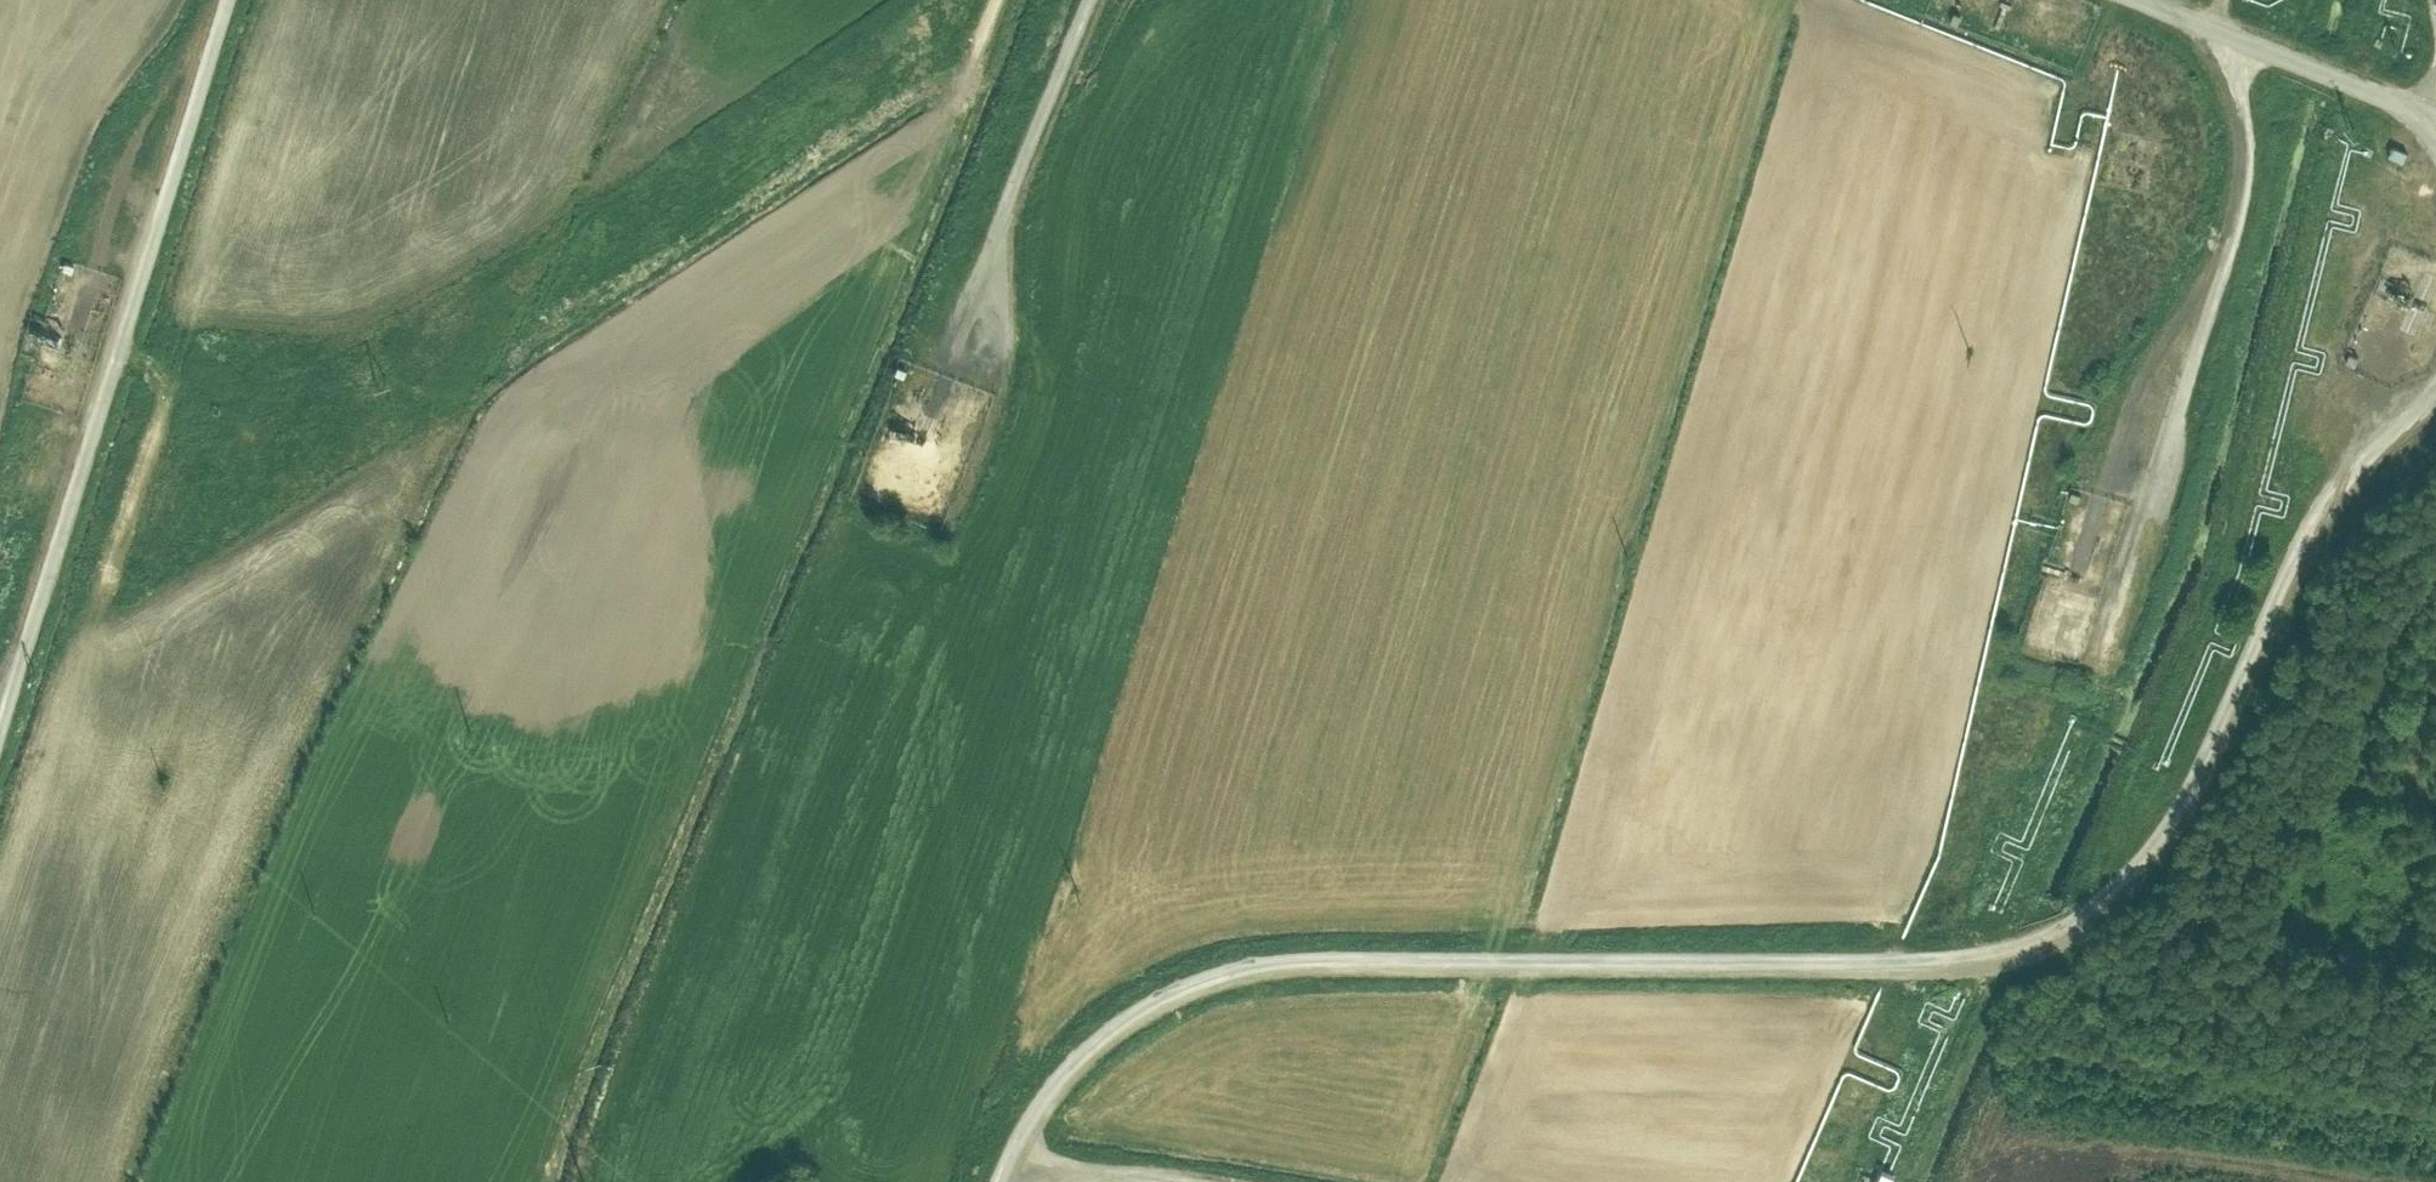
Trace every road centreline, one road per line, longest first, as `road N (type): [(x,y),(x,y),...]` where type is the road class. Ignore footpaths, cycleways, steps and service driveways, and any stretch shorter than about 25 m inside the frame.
road 1 (track): [(1001,1181),(1056,1074),(1116,1015),(1276,959),(1957,949),(2032,933),(2098,905),(2154,853),(2196,796),(2248,698),(2332,498),(2386,443),(2435,408)]
road 2 (track): [(0,744),(233,0)]
road 3 (track): [(226,19),(180,60),(118,182),(77,337)]
road 4 (unclassified): [(2435,106),(2168,0)]
road 5 (track): [(1012,1152),(1207,1181)]
road 6 (track): [(2332,498),(2408,332)]

